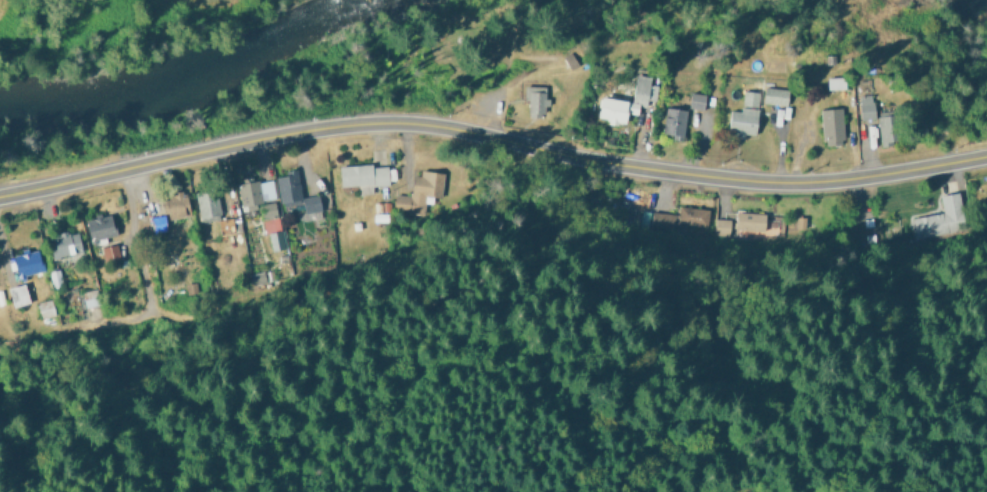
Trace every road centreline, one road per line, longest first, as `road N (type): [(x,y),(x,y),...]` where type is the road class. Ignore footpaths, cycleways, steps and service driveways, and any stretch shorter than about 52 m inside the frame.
road 1 (tertiary): [(0,195),(217,146),(383,122),(459,130),(601,164),(759,182),(986,154)]

